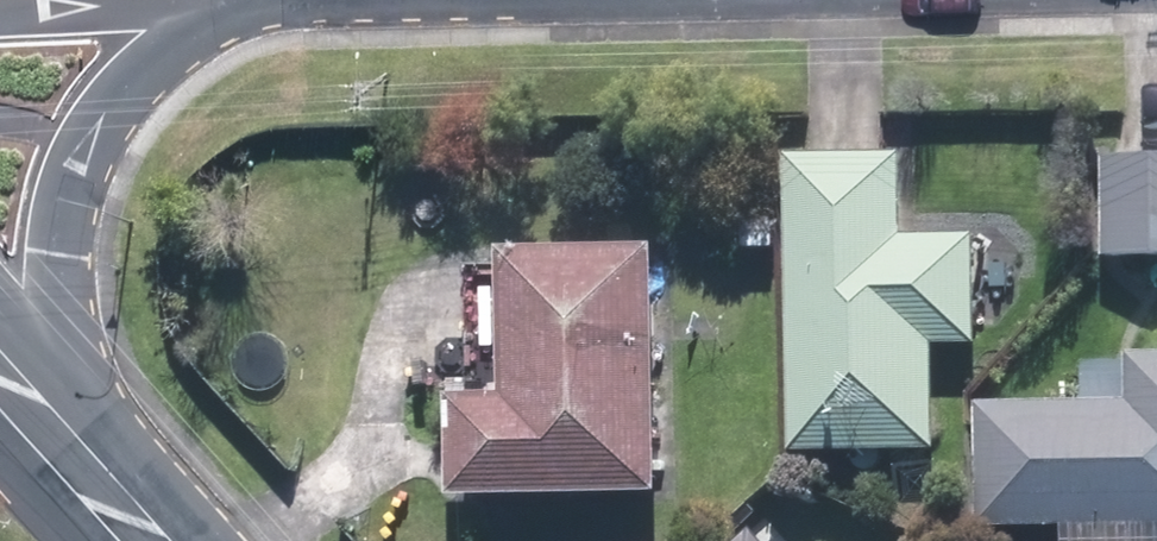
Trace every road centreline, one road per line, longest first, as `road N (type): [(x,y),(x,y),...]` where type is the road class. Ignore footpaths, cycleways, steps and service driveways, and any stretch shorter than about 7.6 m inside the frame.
road 1 (tertiary): [(247,0),(158,48),(80,143),(52,239),(33,423)]
road 2 (secondary): [(139,540),(33,423)]

